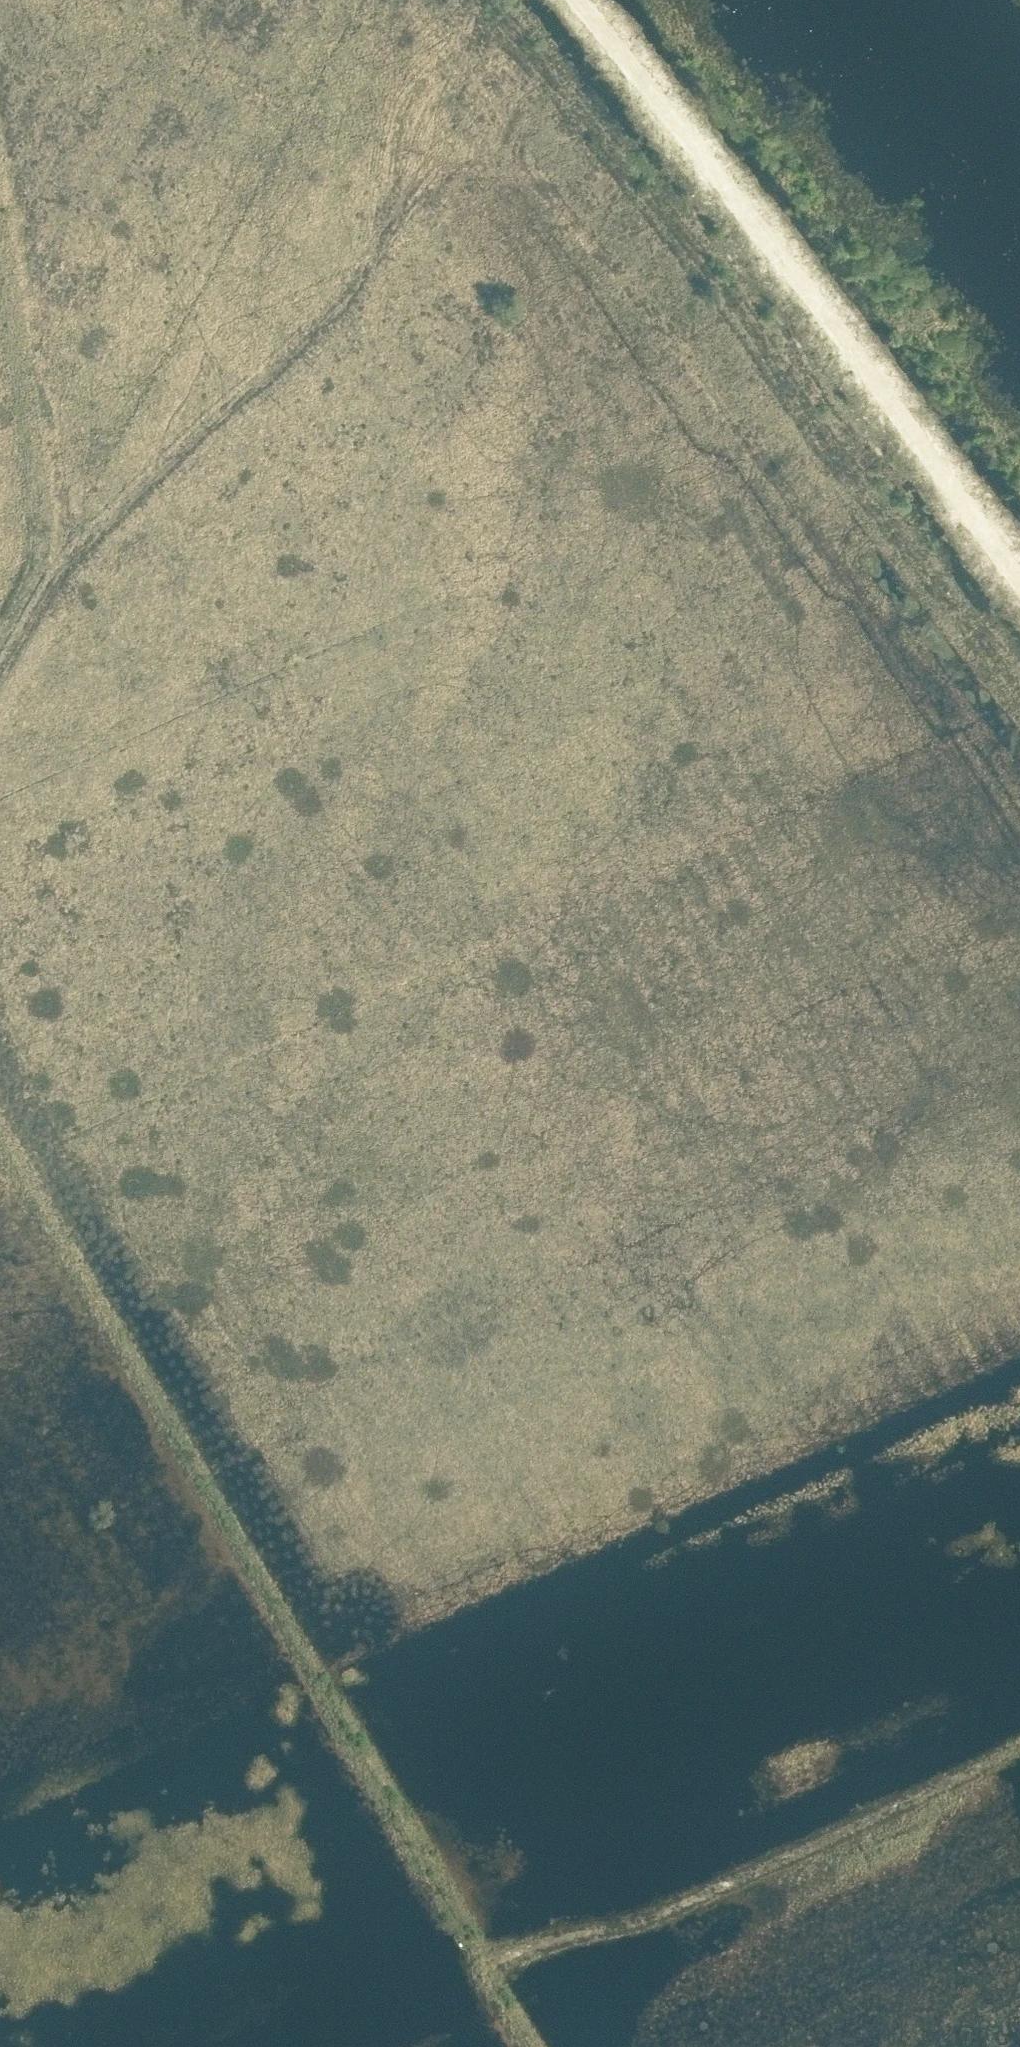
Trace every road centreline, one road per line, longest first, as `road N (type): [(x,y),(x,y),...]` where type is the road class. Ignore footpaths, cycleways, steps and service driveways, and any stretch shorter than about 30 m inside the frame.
road 1 (track): [(1019,576),(567,0)]

